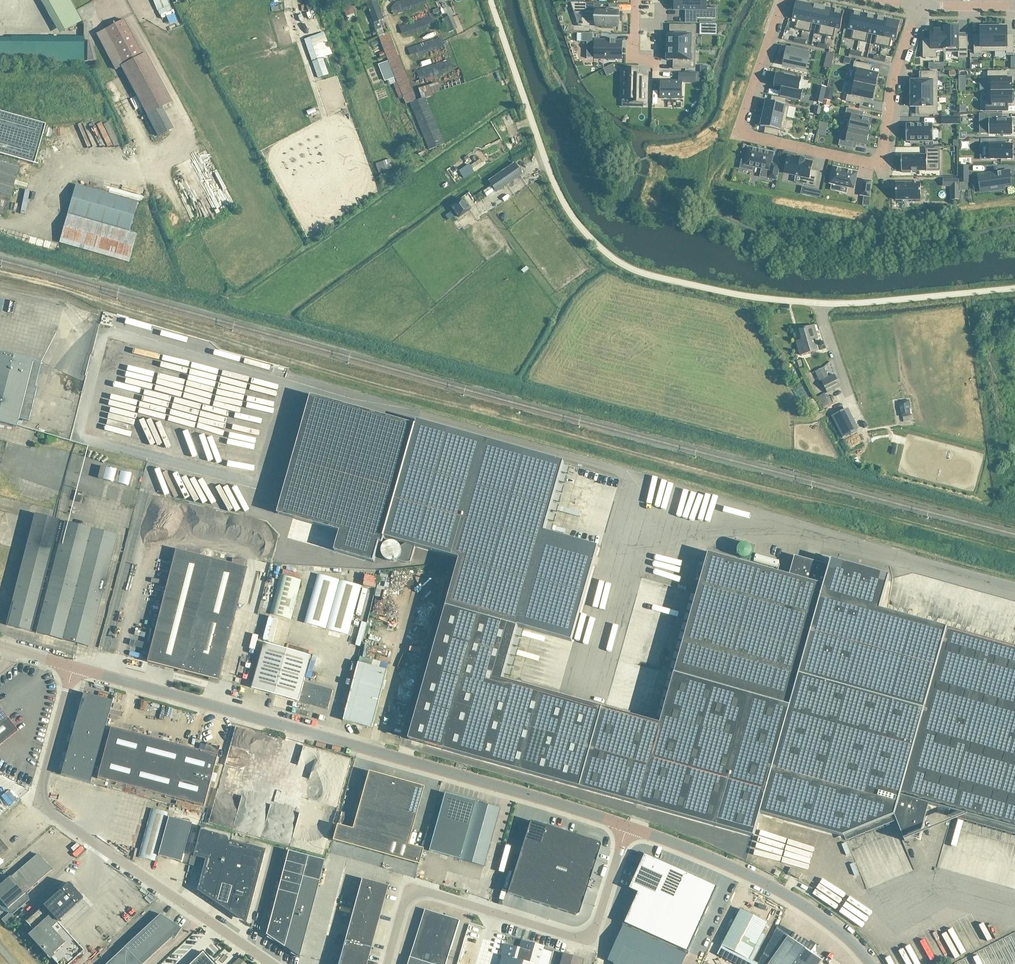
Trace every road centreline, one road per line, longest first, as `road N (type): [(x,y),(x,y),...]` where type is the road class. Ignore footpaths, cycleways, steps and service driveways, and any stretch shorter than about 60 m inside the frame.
road 1 (residential): [(490,0),(559,192),(598,245),(624,265),(782,300),(1014,288)]
road 2 (unclassified): [(627,826),(71,665)]
road 3 (unclassified): [(271,963),(36,803),(71,665)]
road 4 (unclassified): [(627,826),(590,934),(574,937),(414,889),(388,963)]
road 5 (residential): [(882,165),(735,134),(781,0)]
road 6 (unclassified): [(870,963),(830,924),(763,882),(627,826)]
road 7 (residential): [(917,6),(890,97),(882,165)]

